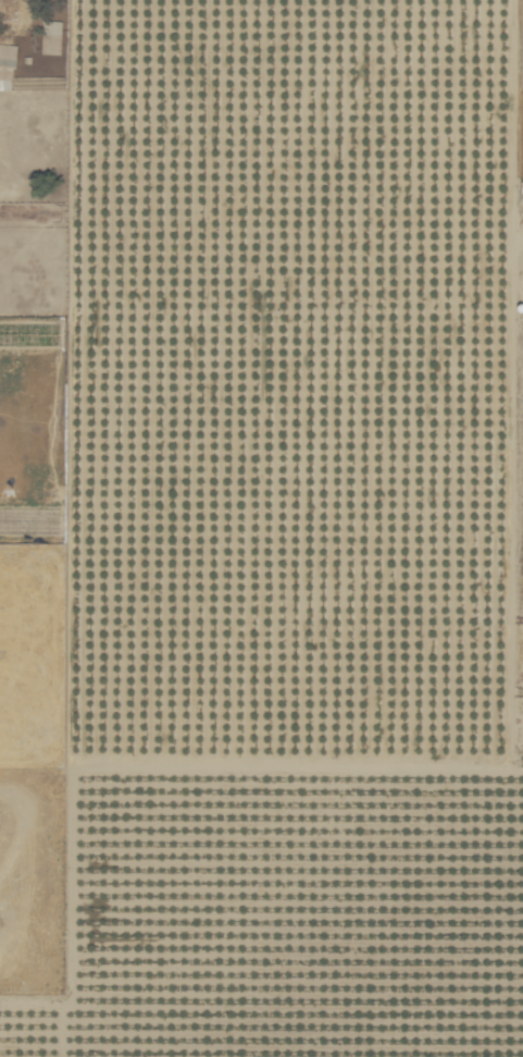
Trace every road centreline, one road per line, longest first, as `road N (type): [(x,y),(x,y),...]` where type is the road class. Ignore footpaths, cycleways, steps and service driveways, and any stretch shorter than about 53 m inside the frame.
road 1 (residential): [(64,1056),(65,778),(59,771),(0,771)]

